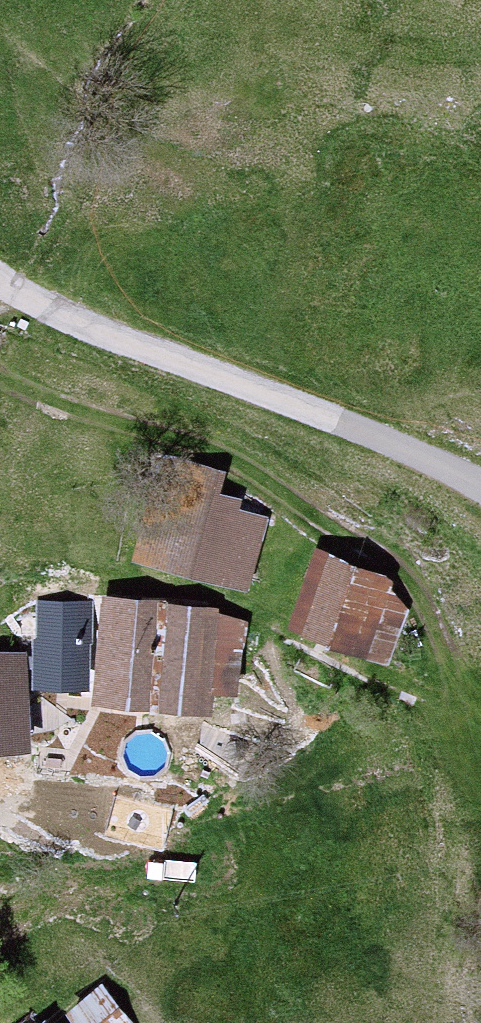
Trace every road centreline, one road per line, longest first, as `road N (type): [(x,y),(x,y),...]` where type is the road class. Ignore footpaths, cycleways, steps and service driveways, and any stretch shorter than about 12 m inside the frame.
road 1 (unclassified): [(480,484),(0,287)]
road 2 (track): [(0,379),(206,448),(376,554)]

